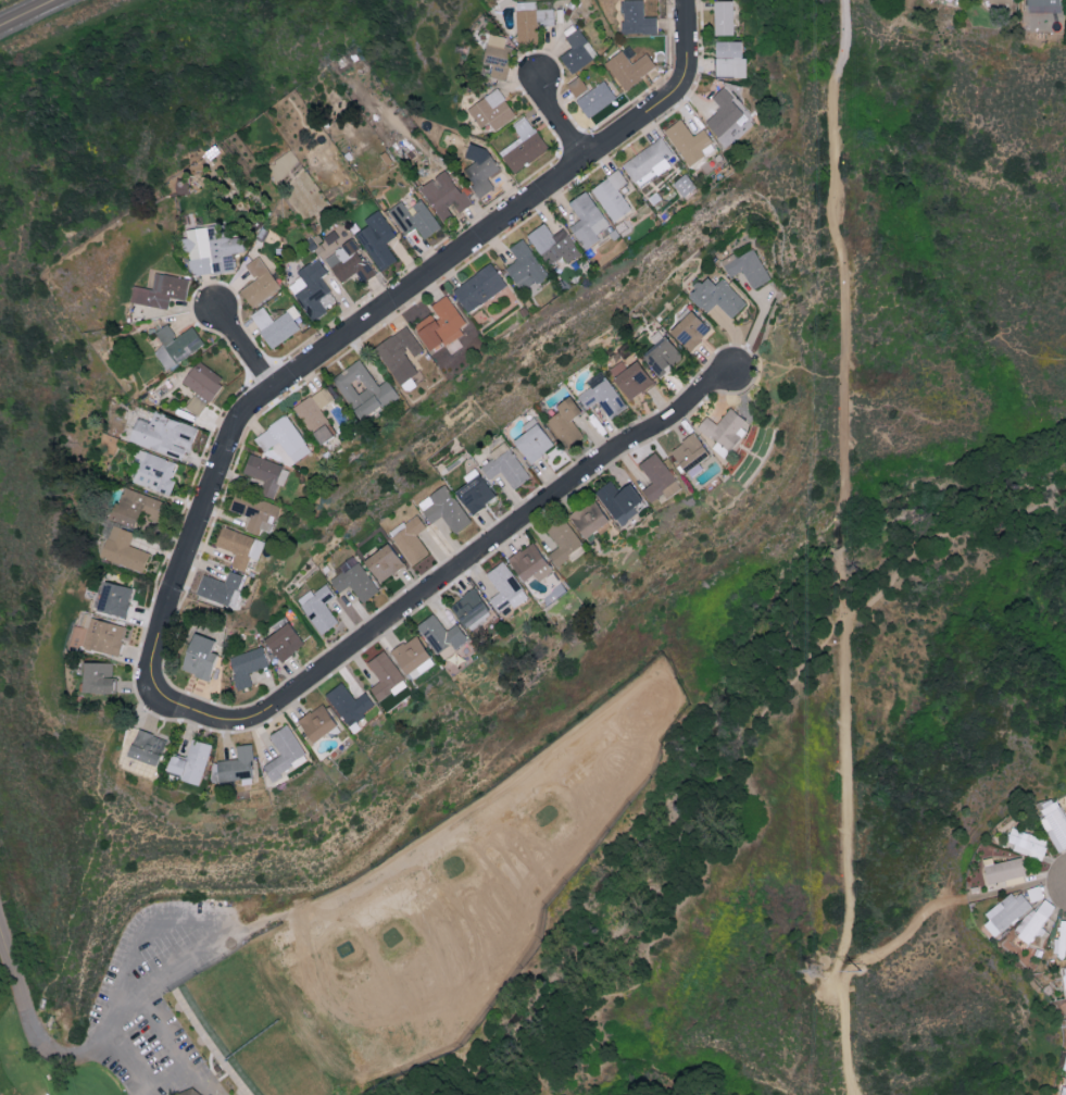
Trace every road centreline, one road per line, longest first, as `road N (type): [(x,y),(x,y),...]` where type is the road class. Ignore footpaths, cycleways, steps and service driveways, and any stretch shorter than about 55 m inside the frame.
road 1 (residential): [(218,723),(164,700),(153,668),(234,425),(673,97),(687,78)]
road 2 (residential): [(218,723),(273,713),(732,374)]

